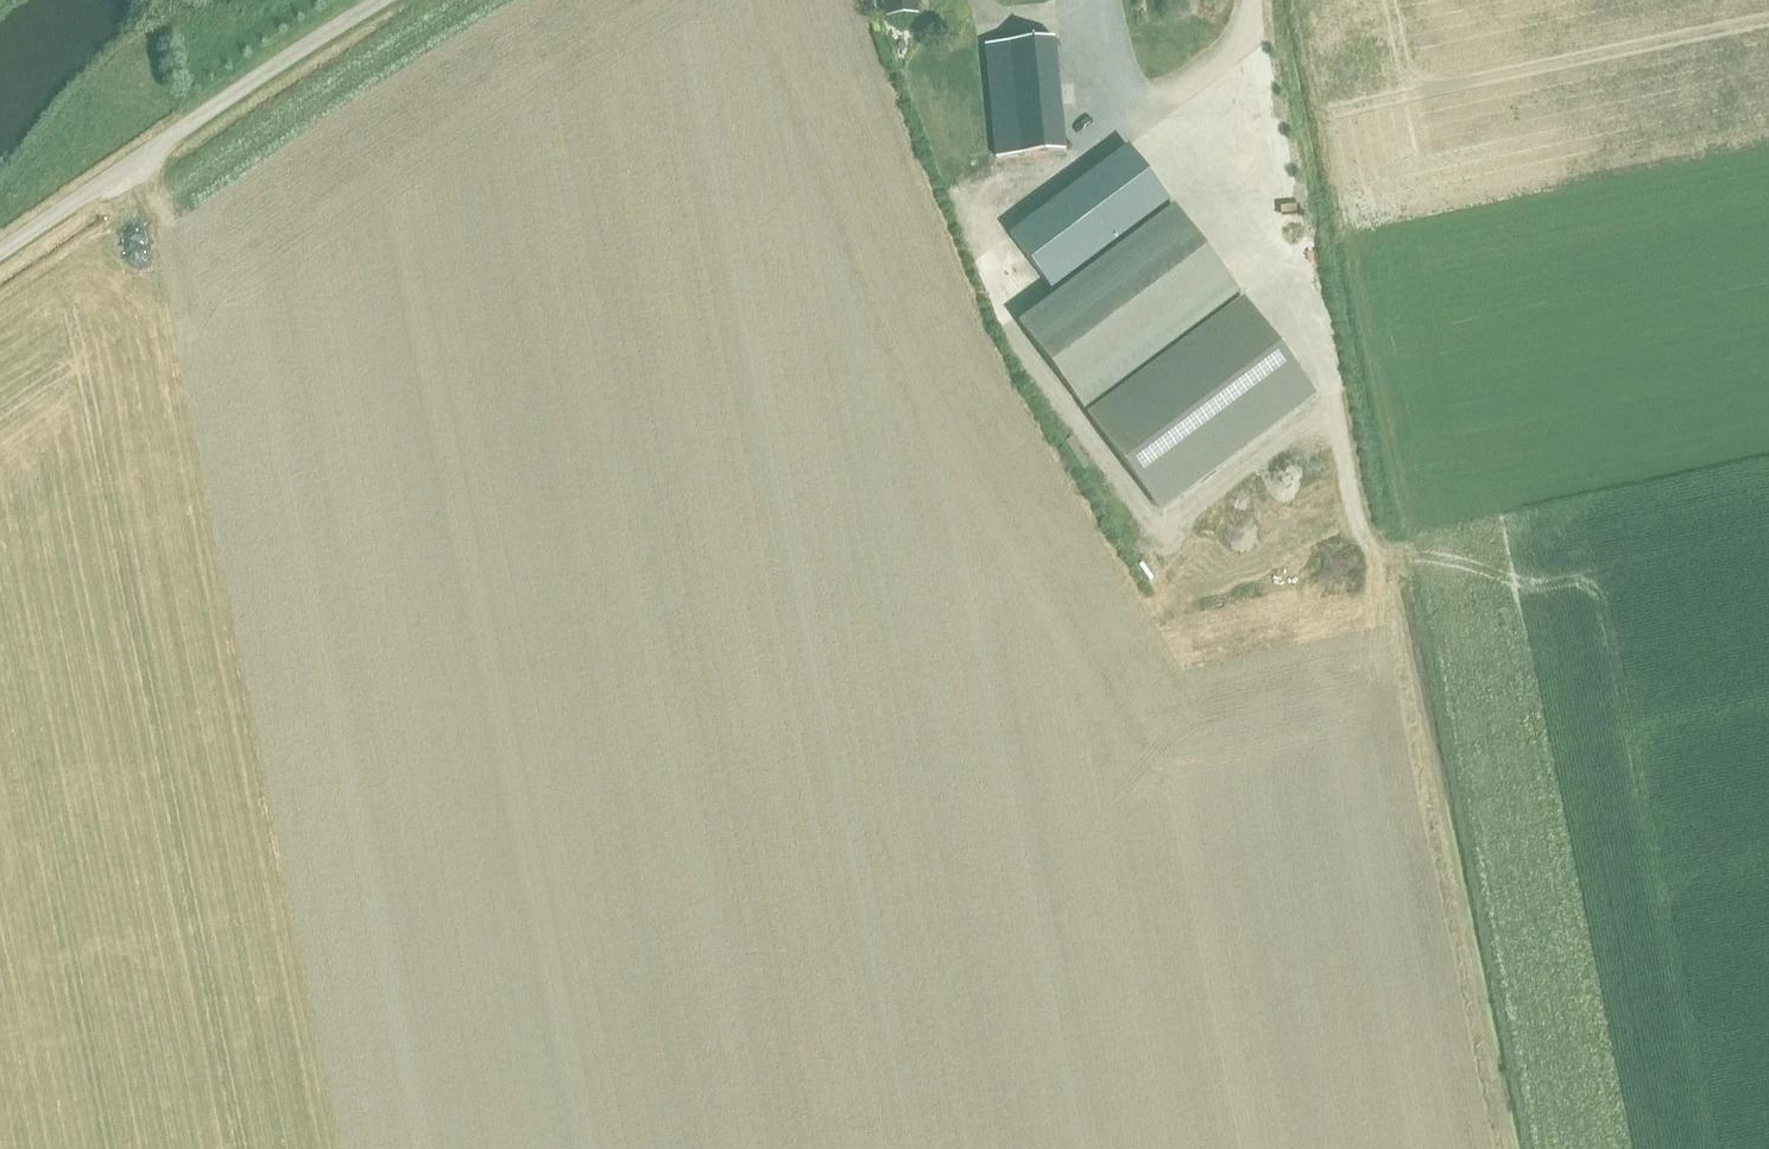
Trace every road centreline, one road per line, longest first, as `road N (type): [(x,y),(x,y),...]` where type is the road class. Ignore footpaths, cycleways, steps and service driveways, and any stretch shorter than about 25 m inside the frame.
road 1 (residential): [(0,252),(379,0)]

